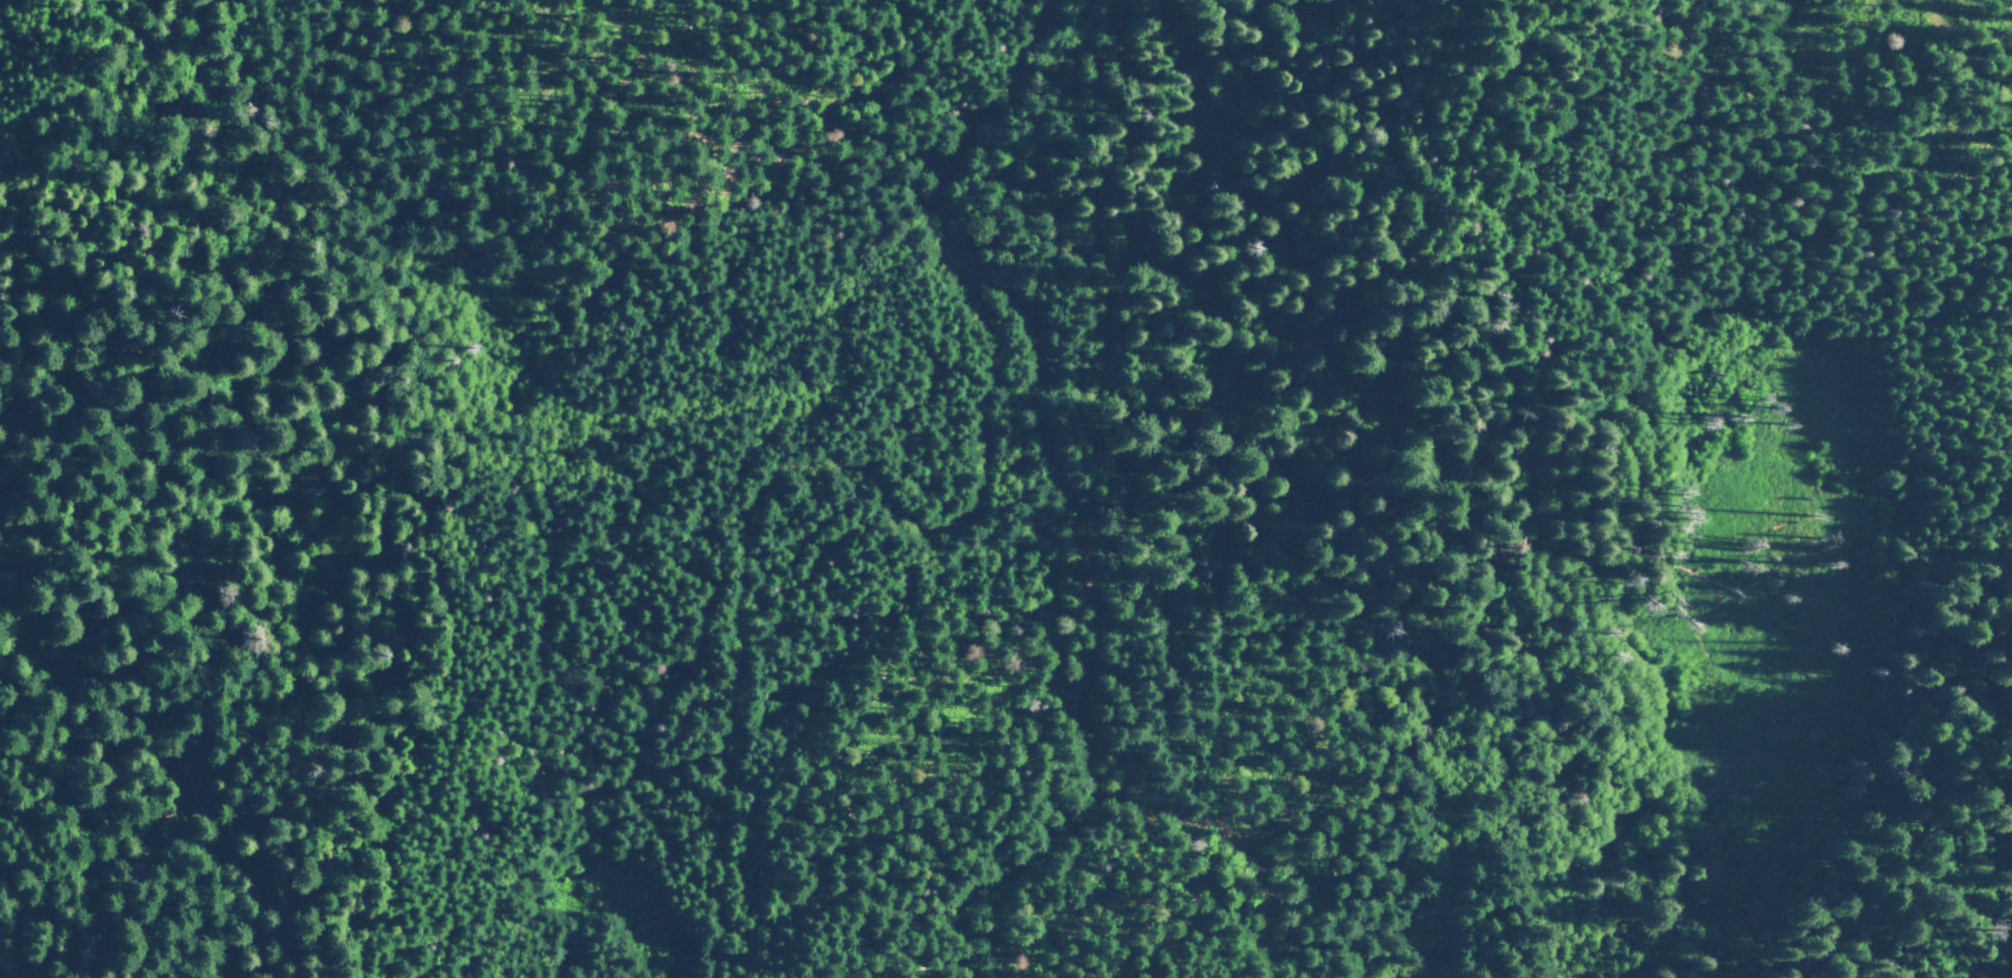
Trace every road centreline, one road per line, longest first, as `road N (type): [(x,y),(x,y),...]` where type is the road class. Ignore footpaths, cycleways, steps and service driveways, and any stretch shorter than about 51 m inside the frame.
road 1 (track): [(1243,977),(1102,785),(1054,664),(1048,483),(1018,386),(976,332),(951,260),(946,163),(1034,0)]

